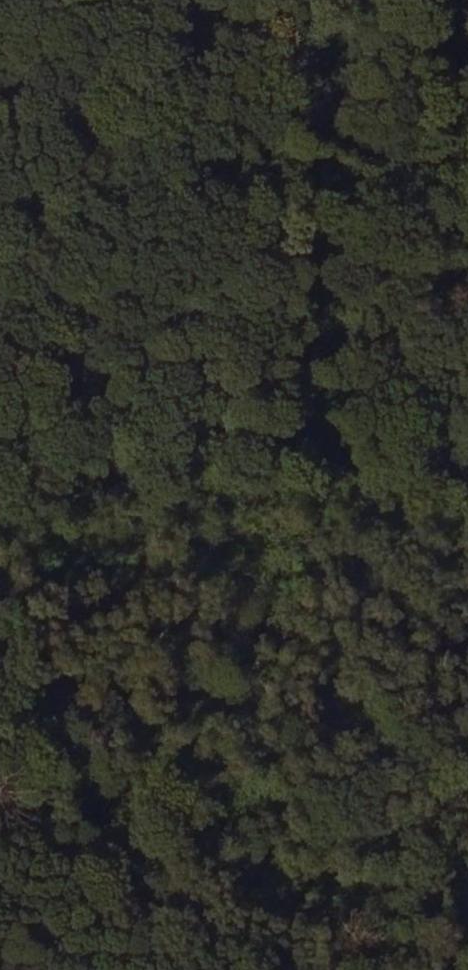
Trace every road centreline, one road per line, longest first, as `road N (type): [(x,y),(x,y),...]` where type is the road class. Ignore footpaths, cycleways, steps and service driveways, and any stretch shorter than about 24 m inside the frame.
road 1 (track): [(232,969),(184,946),(153,900),(50,855),(22,819),(0,807)]

